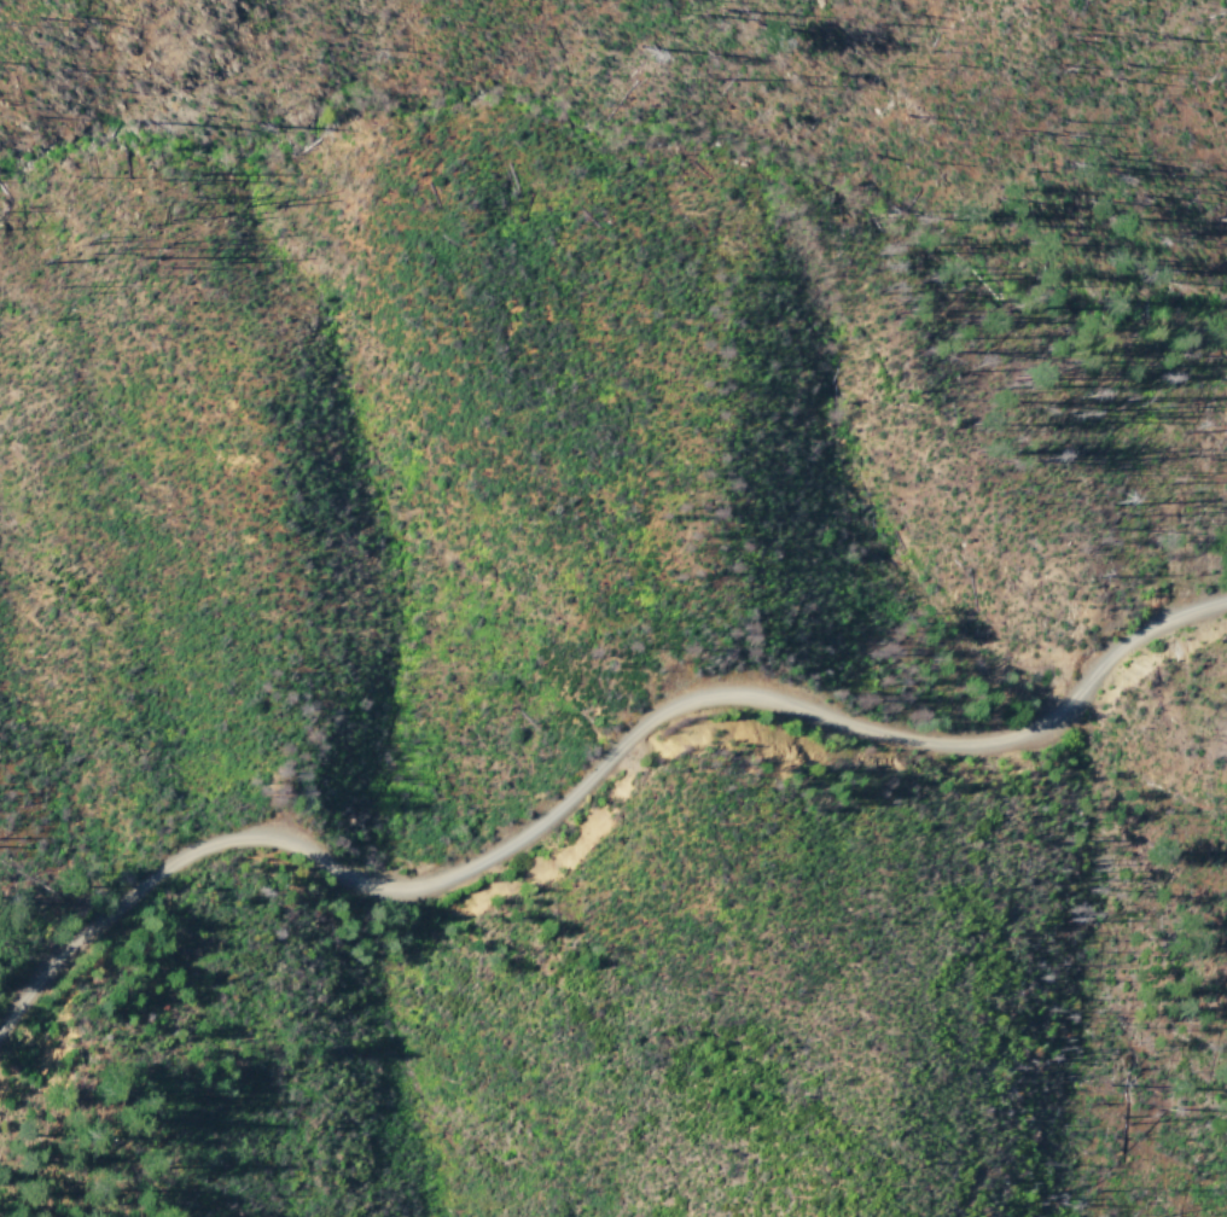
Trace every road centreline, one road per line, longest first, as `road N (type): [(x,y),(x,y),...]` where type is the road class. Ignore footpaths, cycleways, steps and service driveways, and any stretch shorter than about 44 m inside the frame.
road 1 (residential): [(0,996),(28,954),(197,886),(377,913),(609,875),(697,774),(856,780),(1023,735),(1171,618),(1226,597)]

